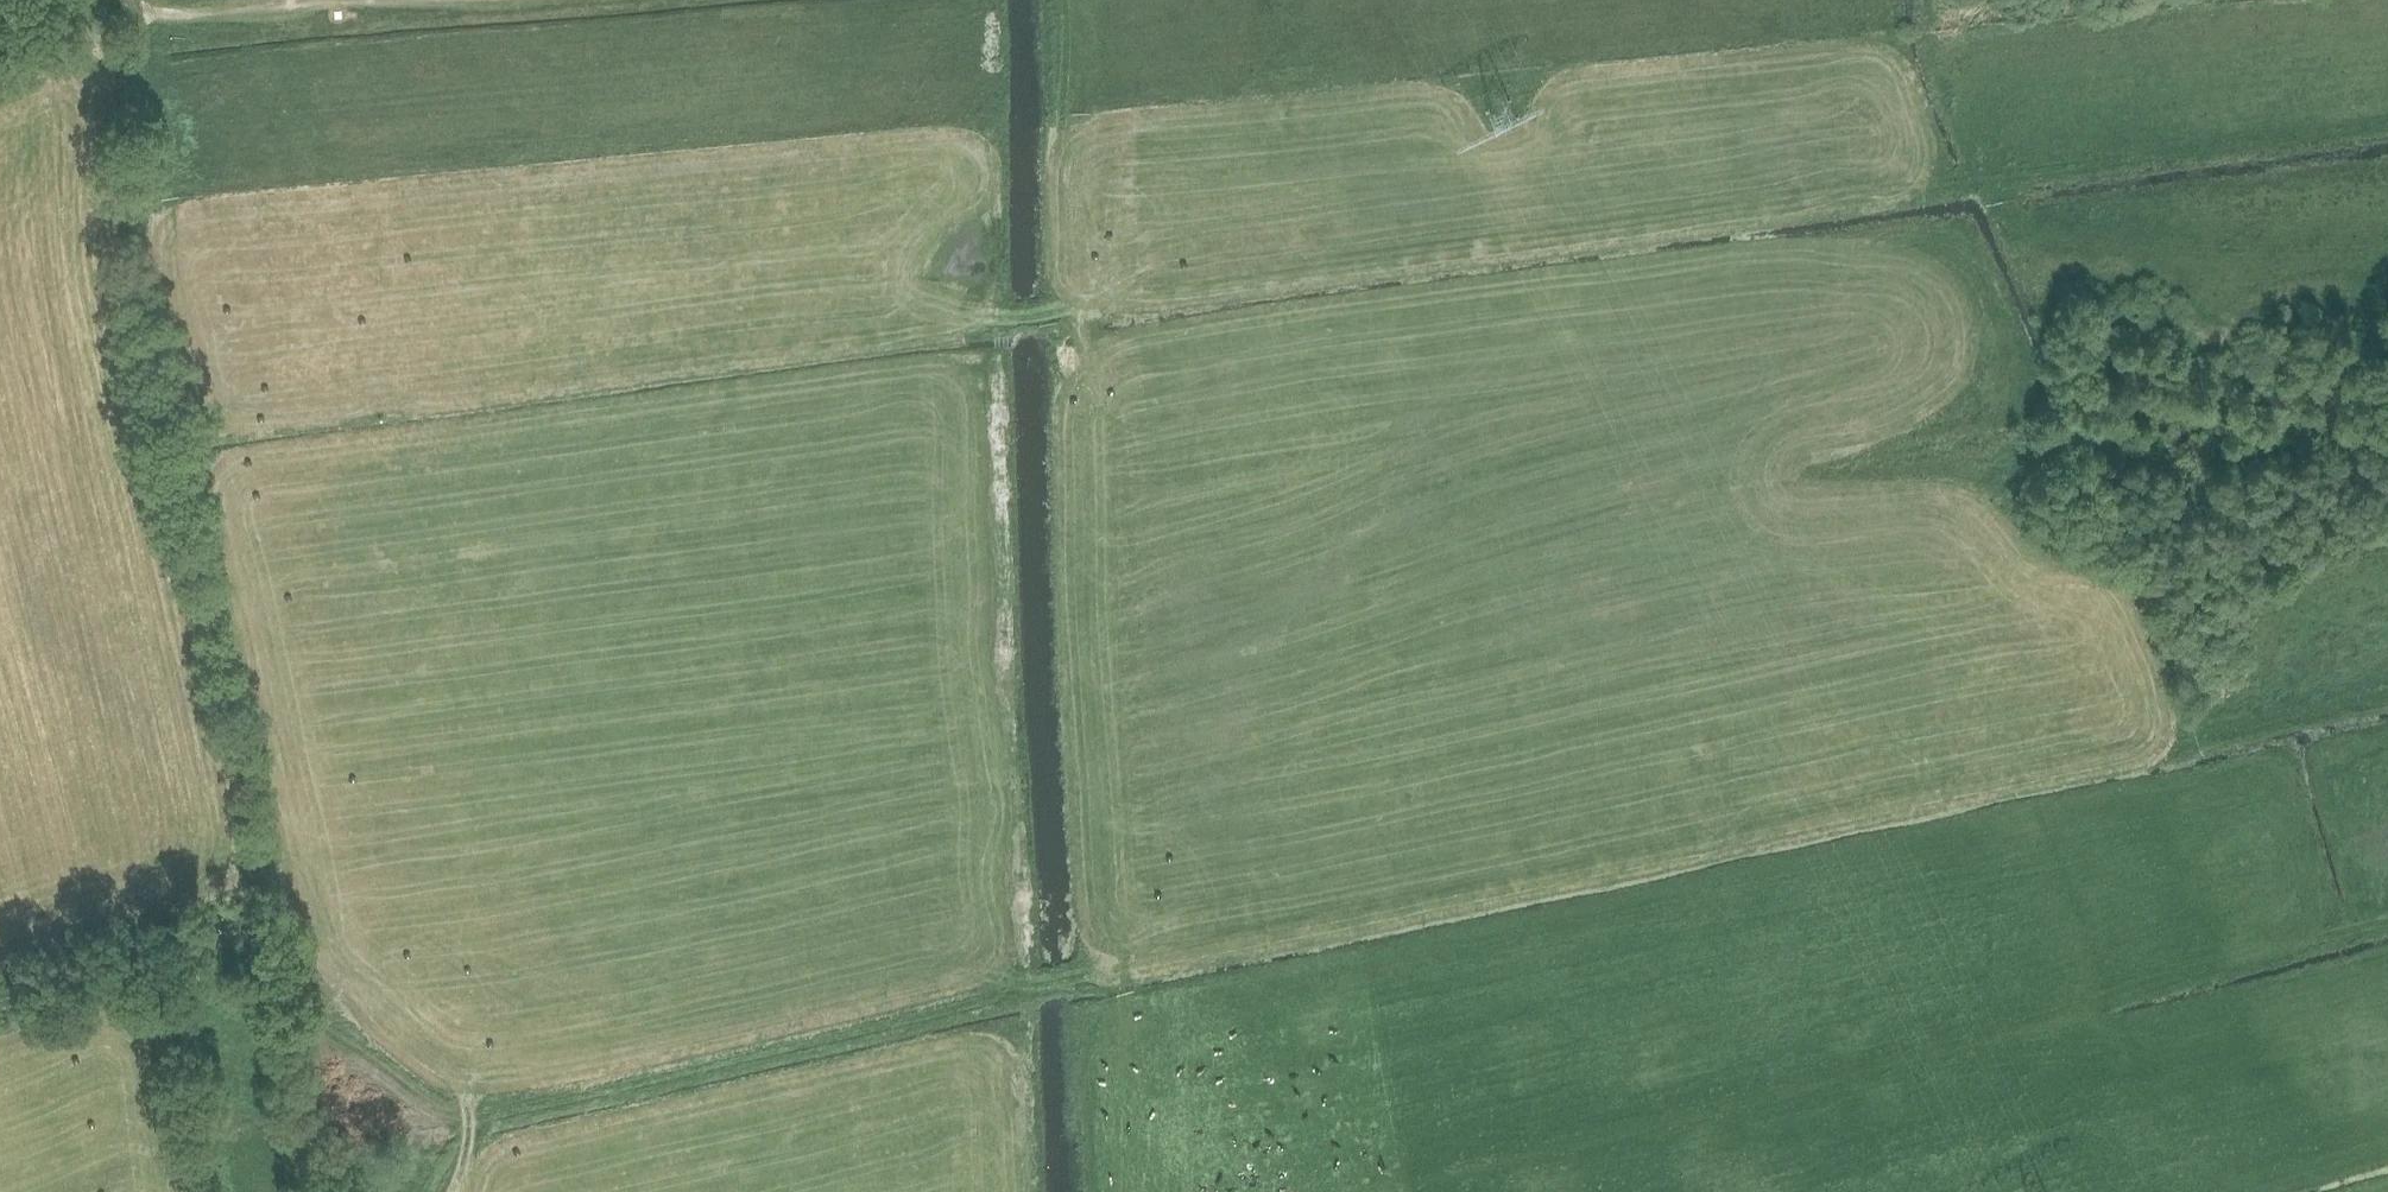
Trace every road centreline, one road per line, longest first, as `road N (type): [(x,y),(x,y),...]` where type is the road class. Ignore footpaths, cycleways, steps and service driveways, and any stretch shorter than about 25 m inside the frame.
road 1 (track): [(0,996),(129,953),(162,955),(284,1005),(392,1091),(472,1122),(1051,992)]
road 2 (track): [(130,0),(142,10),(183,14),(361,0)]

